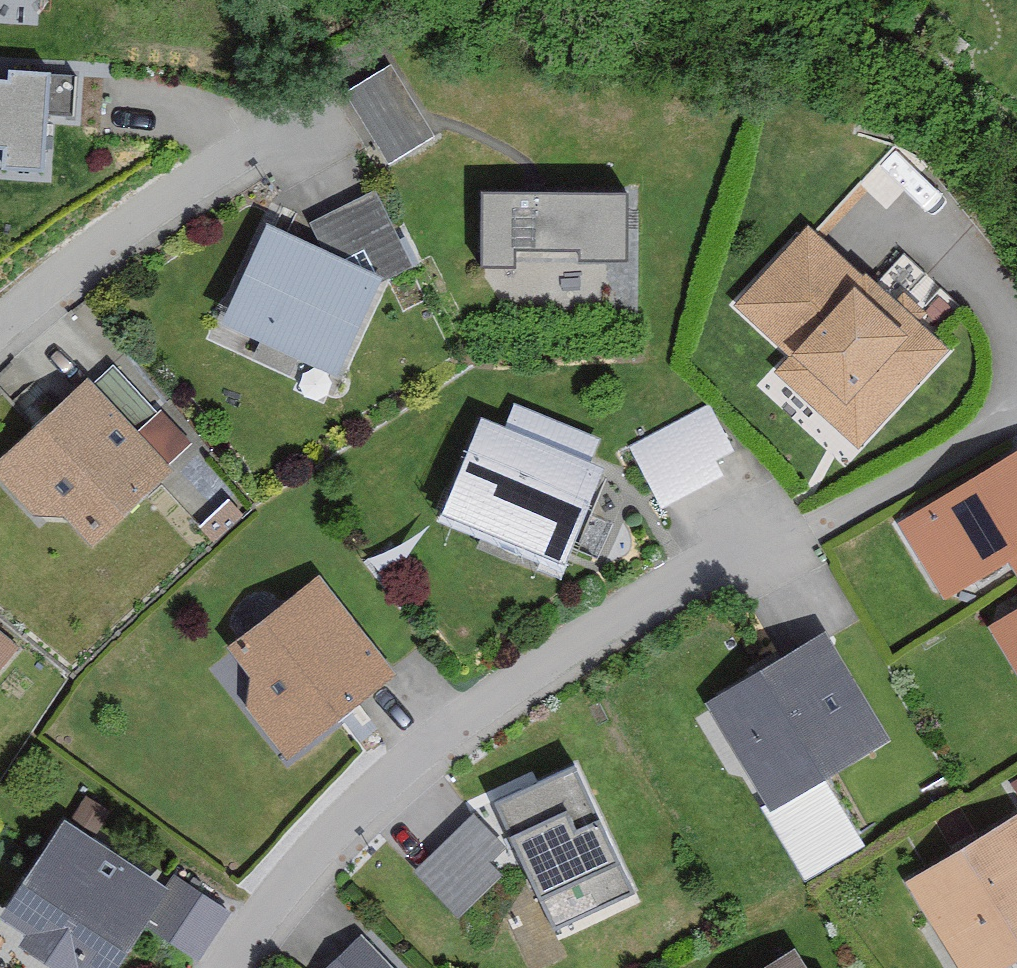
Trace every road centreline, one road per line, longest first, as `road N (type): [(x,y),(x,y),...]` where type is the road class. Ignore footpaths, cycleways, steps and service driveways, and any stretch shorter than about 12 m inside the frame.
road 1 (residential): [(228,967),(303,865),(503,699),(1014,416)]
road 2 (residential): [(0,330),(159,201),(276,130)]

